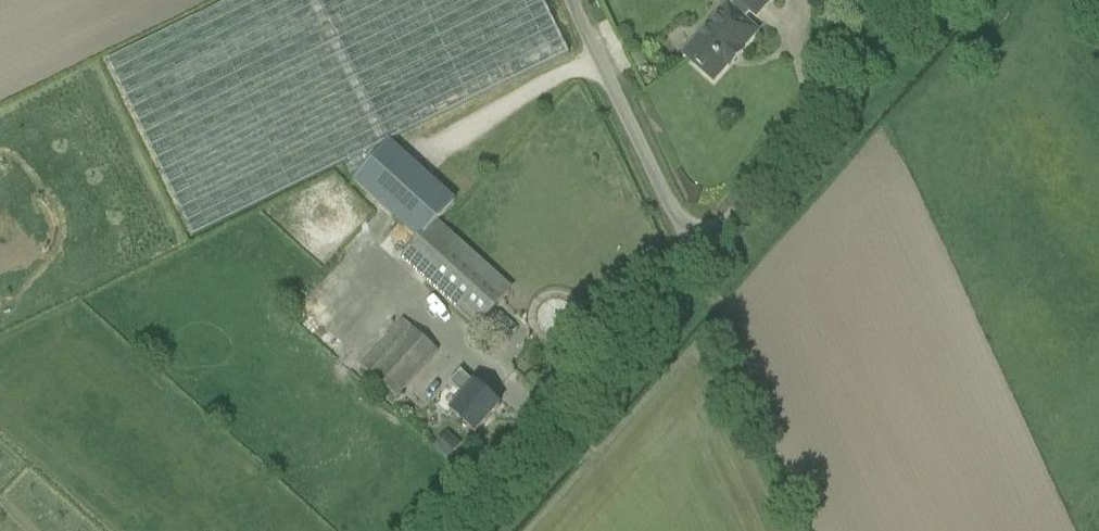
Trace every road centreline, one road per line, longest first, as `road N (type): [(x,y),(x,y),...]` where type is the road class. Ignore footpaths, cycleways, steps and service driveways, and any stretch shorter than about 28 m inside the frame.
road 1 (unclassified): [(457,530),(696,261)]
road 2 (unclassified): [(696,261),(928,0)]
road 3 (unclassified): [(696,261),(573,0)]

